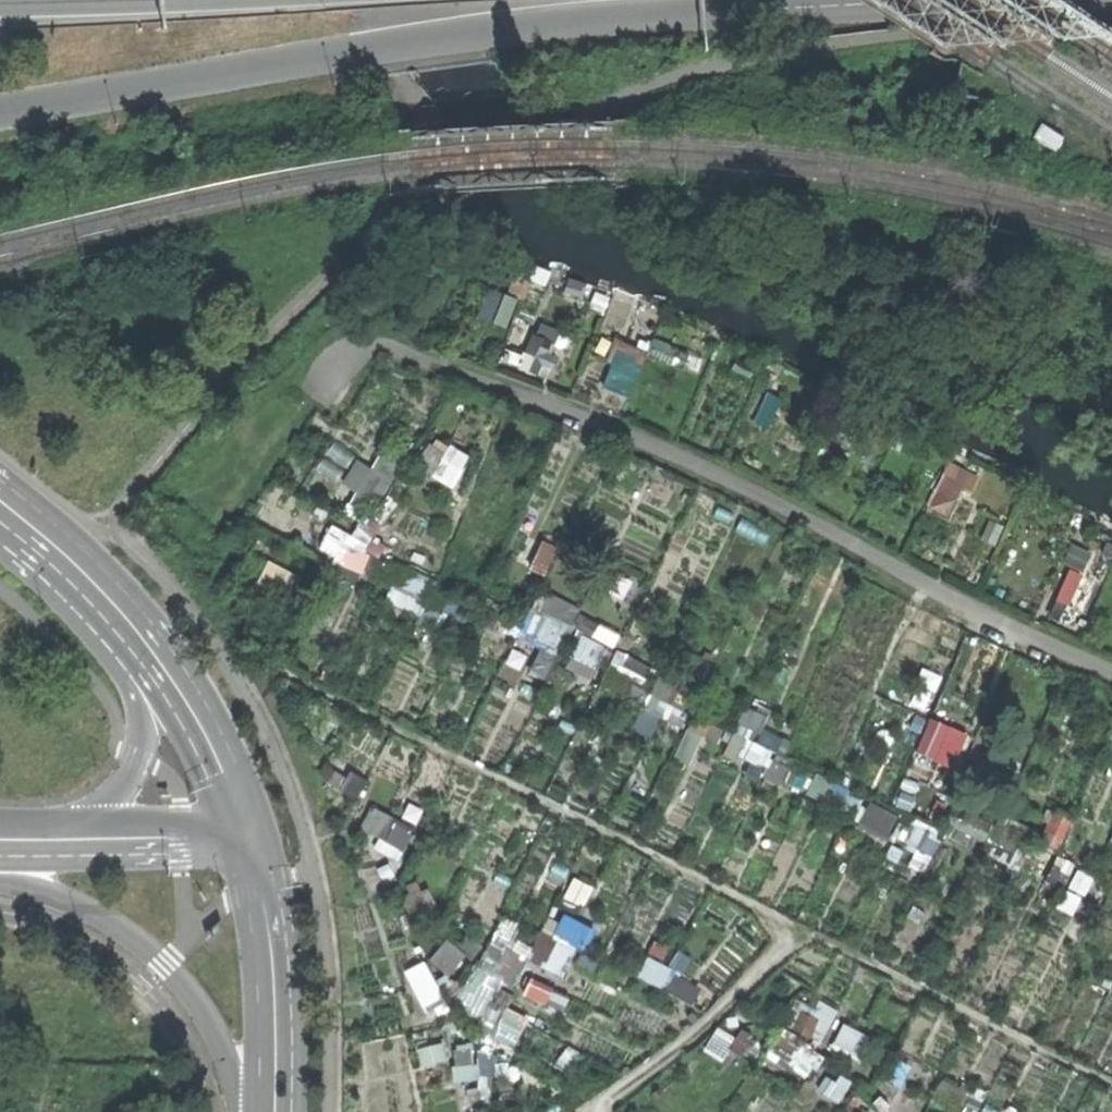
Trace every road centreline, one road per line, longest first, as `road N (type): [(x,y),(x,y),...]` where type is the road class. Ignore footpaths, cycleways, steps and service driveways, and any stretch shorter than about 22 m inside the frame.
road 1 (secondary): [(0,116),(487,39),(1052,0)]
road 2 (track): [(1111,1082),(206,635)]
road 3 (track): [(1111,672),(625,434),(380,347),(361,350),(328,382)]
road 4 (tertiary): [(0,876),(78,905),(164,963),(216,1043),(241,1111)]
road 5 (tertiary): [(100,604),(138,711),(135,764),(98,806),(56,824),(0,833)]
road 6 (tertiary): [(249,839),(208,740),(100,604)]
road 7 (tertiary): [(249,839),(273,976),(275,1111)]
road 8 (track): [(808,935),(600,1111)]
road 9 (tertiary): [(0,840),(249,839)]
road 10 (tertiary): [(100,604),(0,515)]

